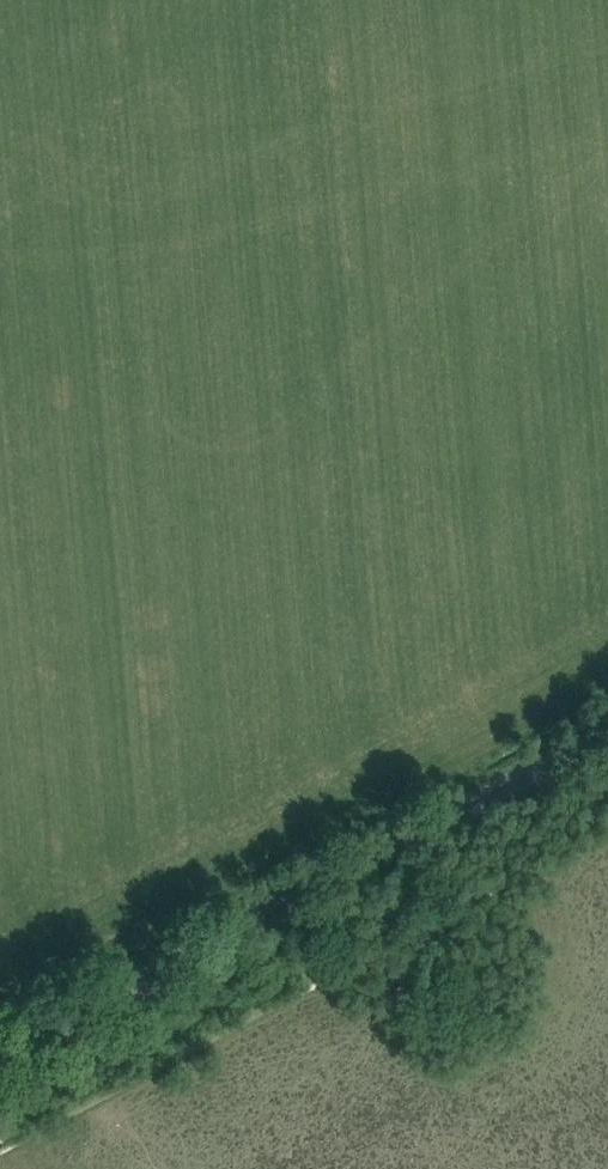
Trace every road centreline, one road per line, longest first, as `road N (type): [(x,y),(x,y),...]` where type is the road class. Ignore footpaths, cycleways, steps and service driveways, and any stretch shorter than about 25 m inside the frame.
road 1 (tertiary): [(0,1062),(607,739)]

